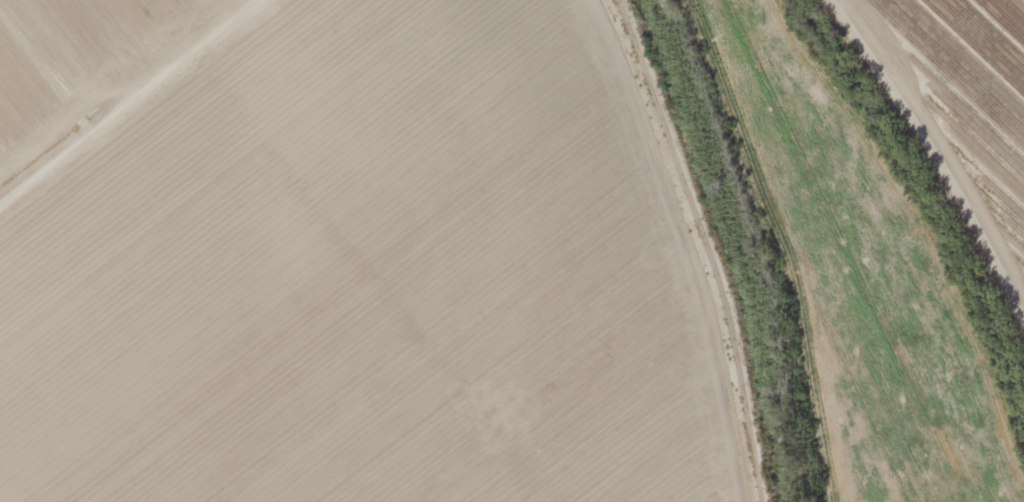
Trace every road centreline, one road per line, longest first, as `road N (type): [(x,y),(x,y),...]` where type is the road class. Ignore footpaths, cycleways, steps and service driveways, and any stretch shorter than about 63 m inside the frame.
road 1 (residential): [(1023,336),(930,151),(826,0)]

